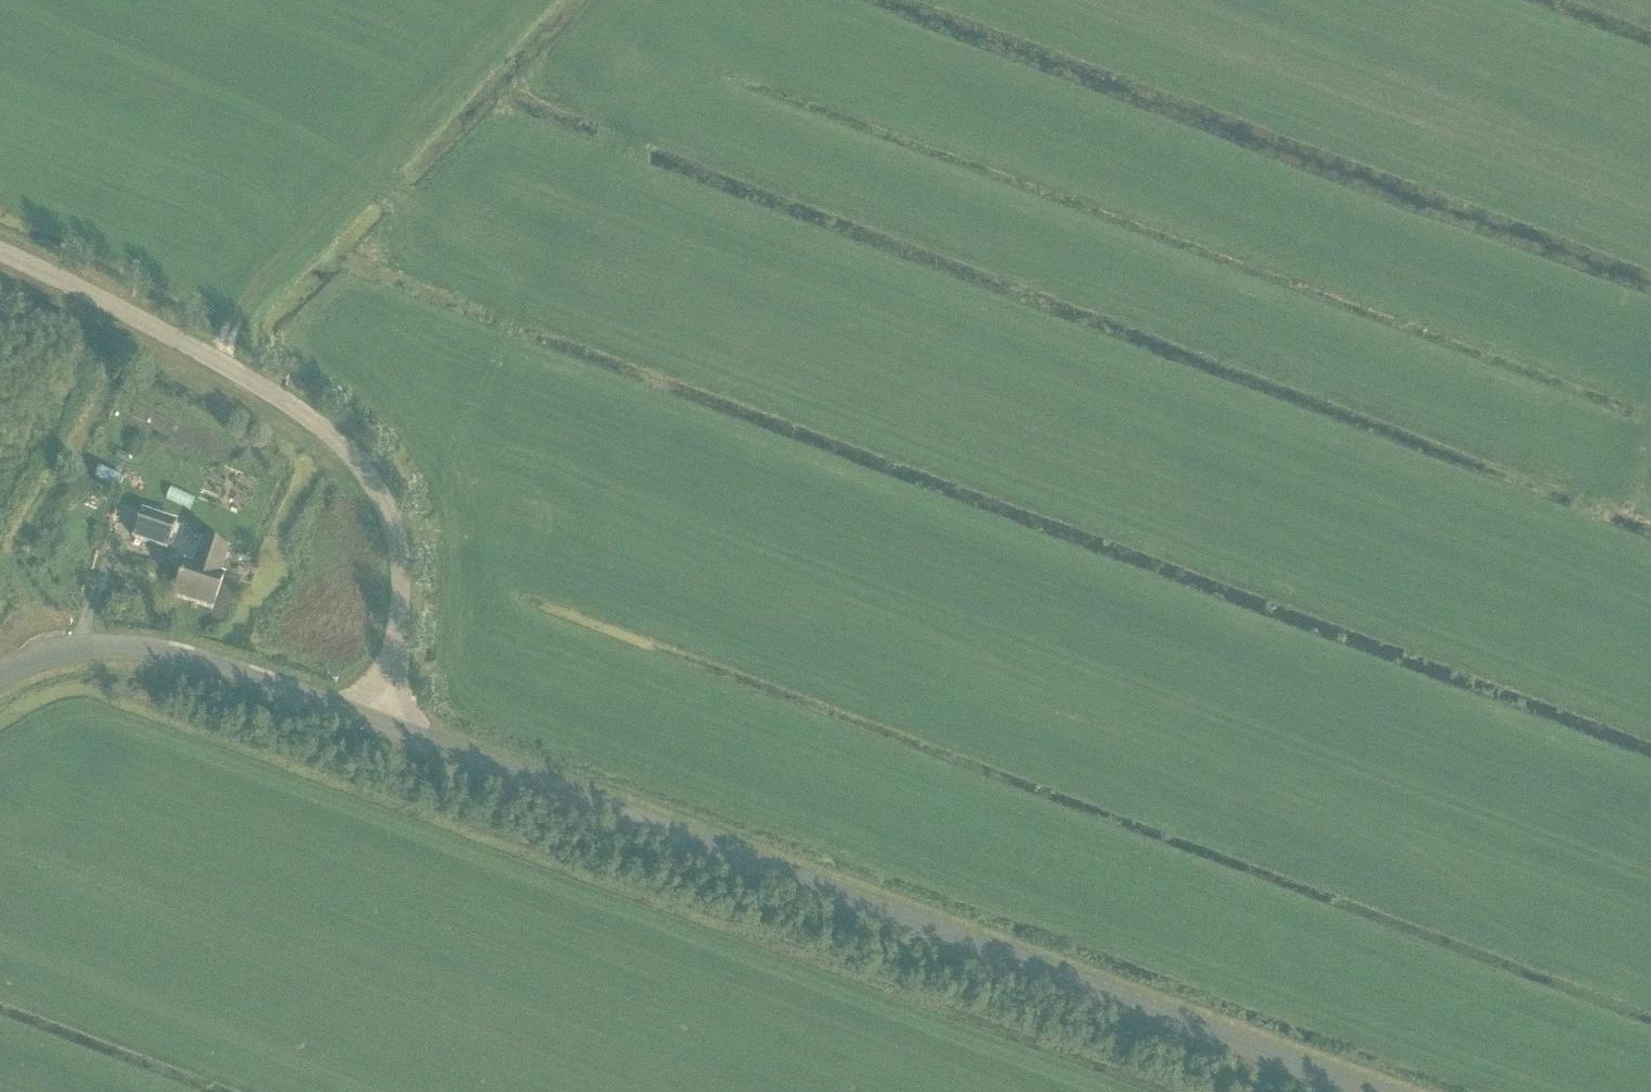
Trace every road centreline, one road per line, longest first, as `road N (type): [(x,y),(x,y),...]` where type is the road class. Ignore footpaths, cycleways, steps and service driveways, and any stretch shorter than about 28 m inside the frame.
road 1 (tertiary): [(1364,1091),(375,718)]
road 2 (unclassified): [(375,718),(391,679),(400,575),(395,527),(376,481),(342,440),(265,387),(0,251)]
road 3 (tertiary): [(0,674),(54,653),(124,647),(194,659),(375,718)]

